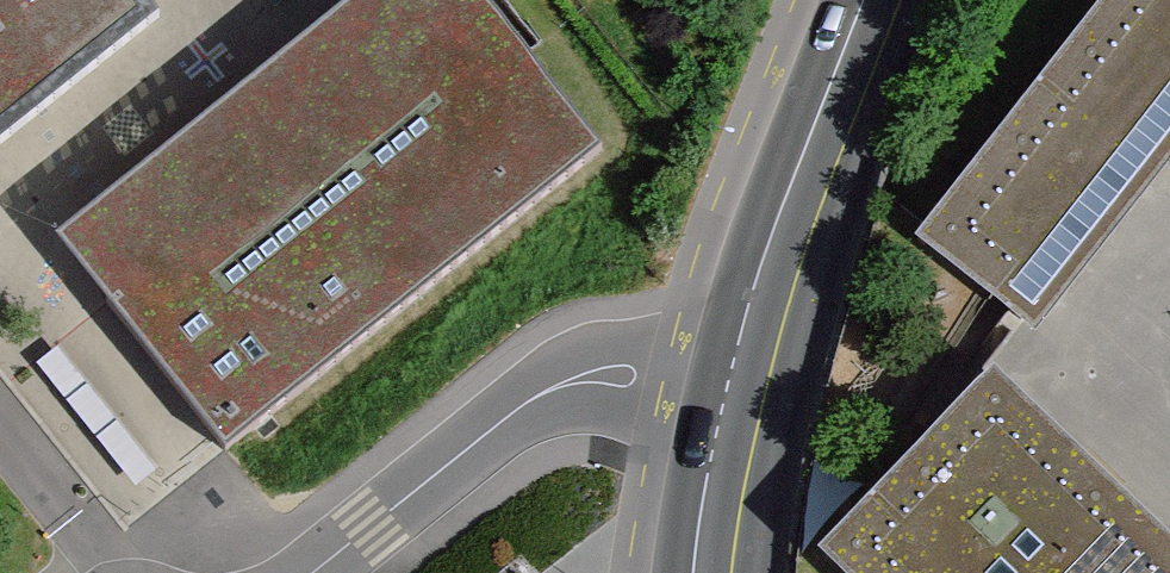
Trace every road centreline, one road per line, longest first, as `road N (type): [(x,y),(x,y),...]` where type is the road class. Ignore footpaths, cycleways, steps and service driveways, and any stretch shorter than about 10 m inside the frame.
road 1 (residential): [(745,387),(609,370),(551,385),(311,572)]
road 2 (secondary): [(745,387),(770,295),(883,0)]
road 3 (secondary): [(712,572),(745,387)]
road 4 (residential): [(114,572),(0,431)]

